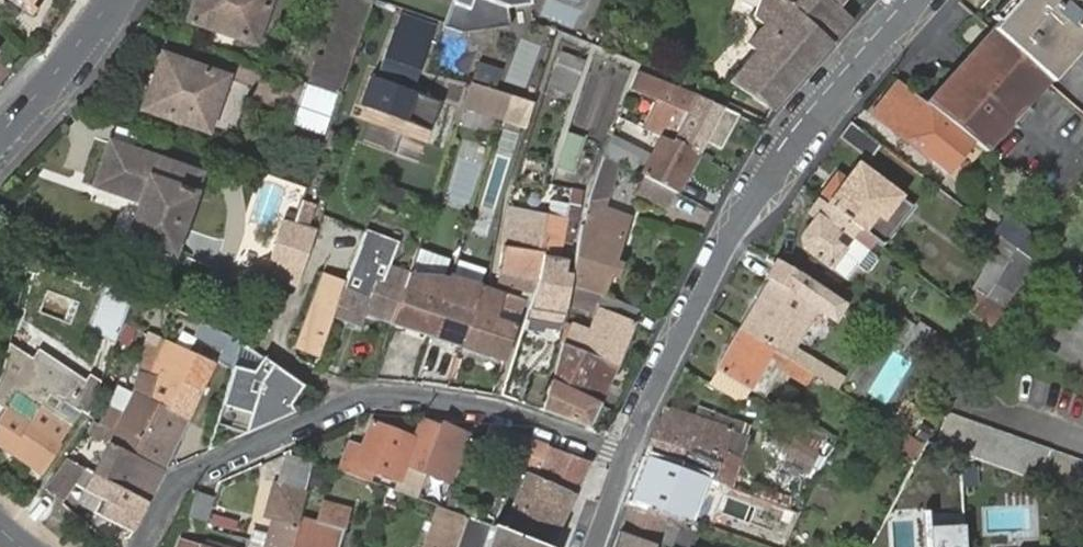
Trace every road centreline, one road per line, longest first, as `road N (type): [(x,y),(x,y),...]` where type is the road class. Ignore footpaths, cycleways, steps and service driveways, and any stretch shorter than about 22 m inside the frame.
road 1 (residential): [(145,546),(182,477),(379,395),(522,419),(630,451)]
road 2 (residential): [(630,451),(731,239),(816,119),(920,0)]
road 3 (residential): [(114,0),(0,142)]

